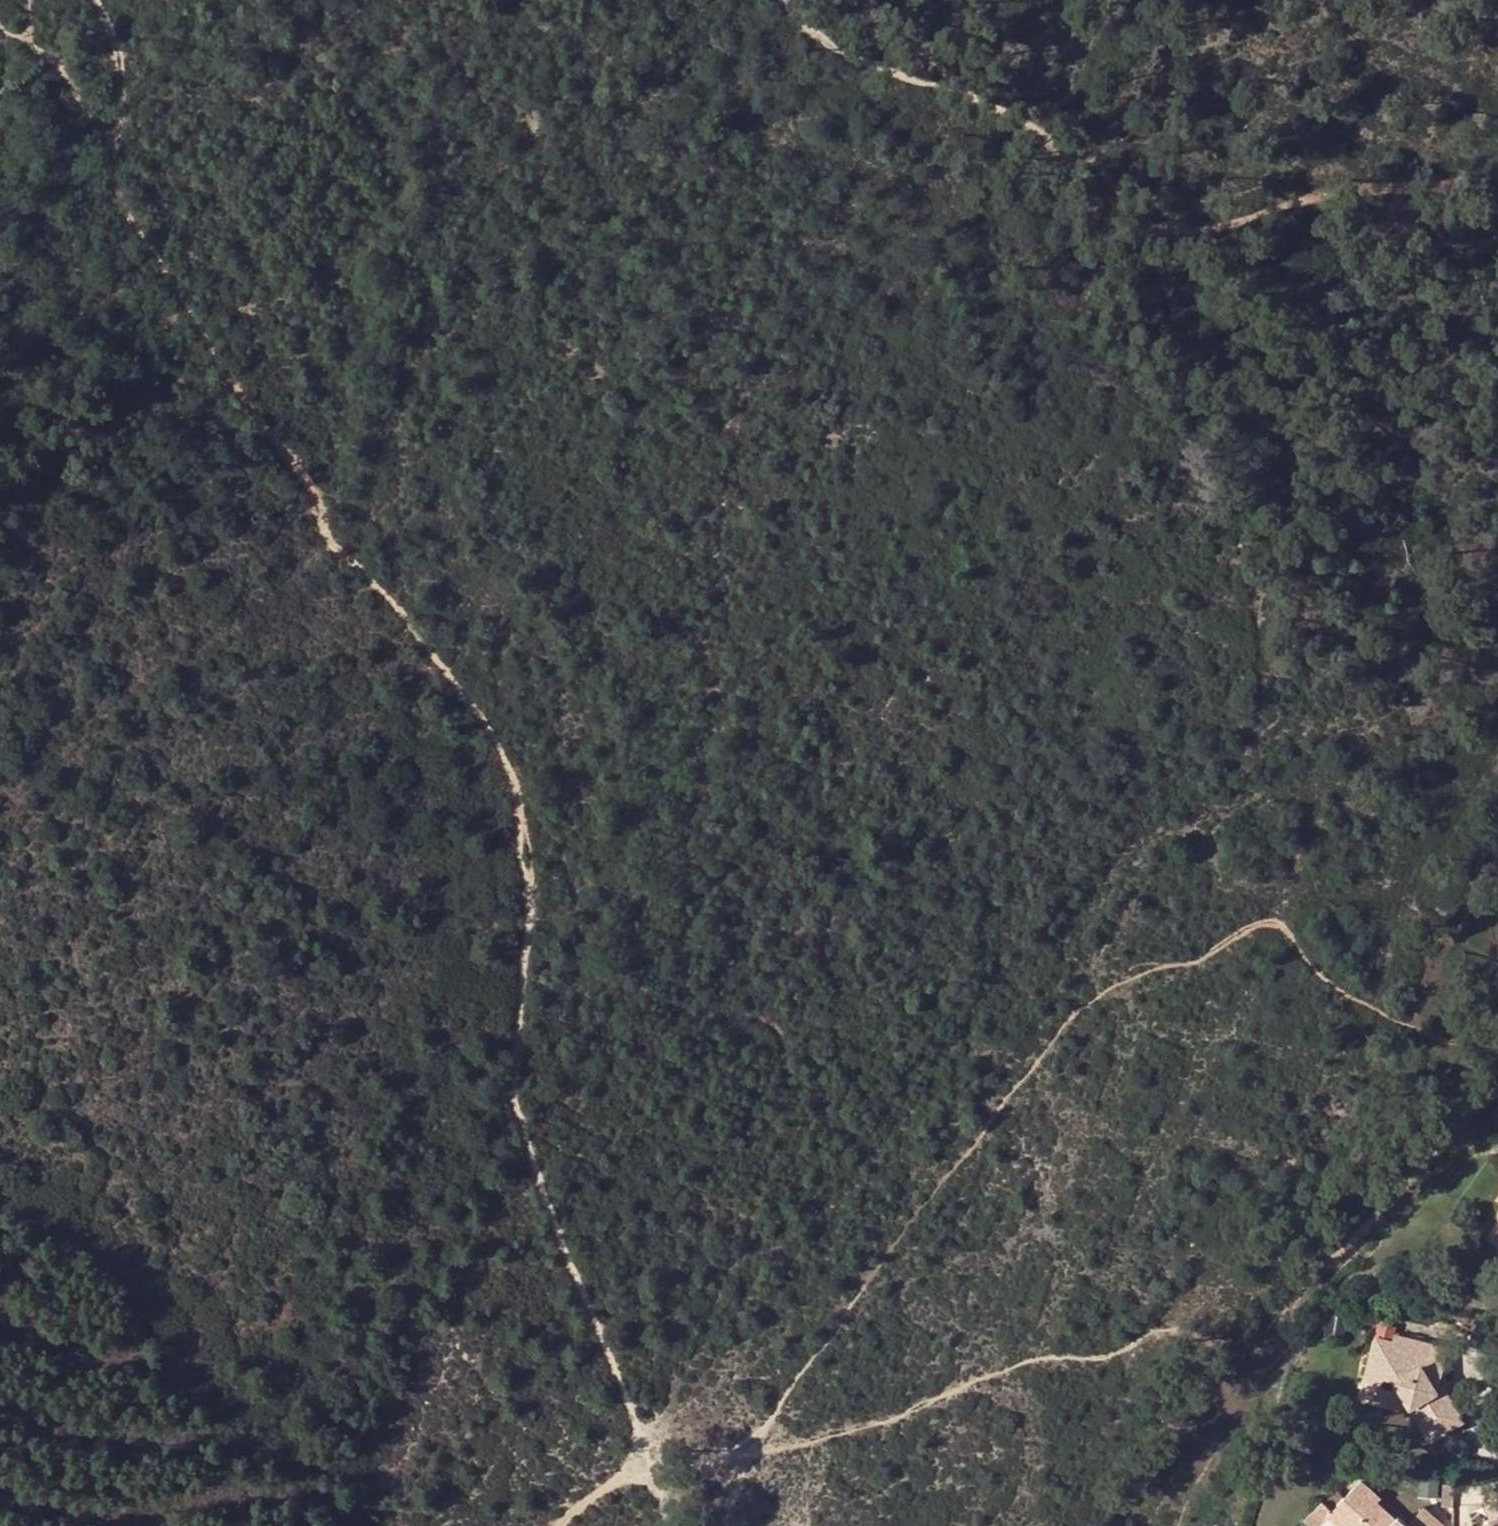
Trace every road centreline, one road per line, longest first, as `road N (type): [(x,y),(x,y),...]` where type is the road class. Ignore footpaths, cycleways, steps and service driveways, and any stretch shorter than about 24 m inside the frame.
road 1 (track): [(661,1525),(649,1465),(510,1113),(504,1052),(515,871),(508,777),(385,598),(326,534),(316,500),(163,274),(99,146),(48,70),(23,0)]
road 2 (track): [(790,0),(849,46),(1056,159),(1208,209),(1497,172)]

